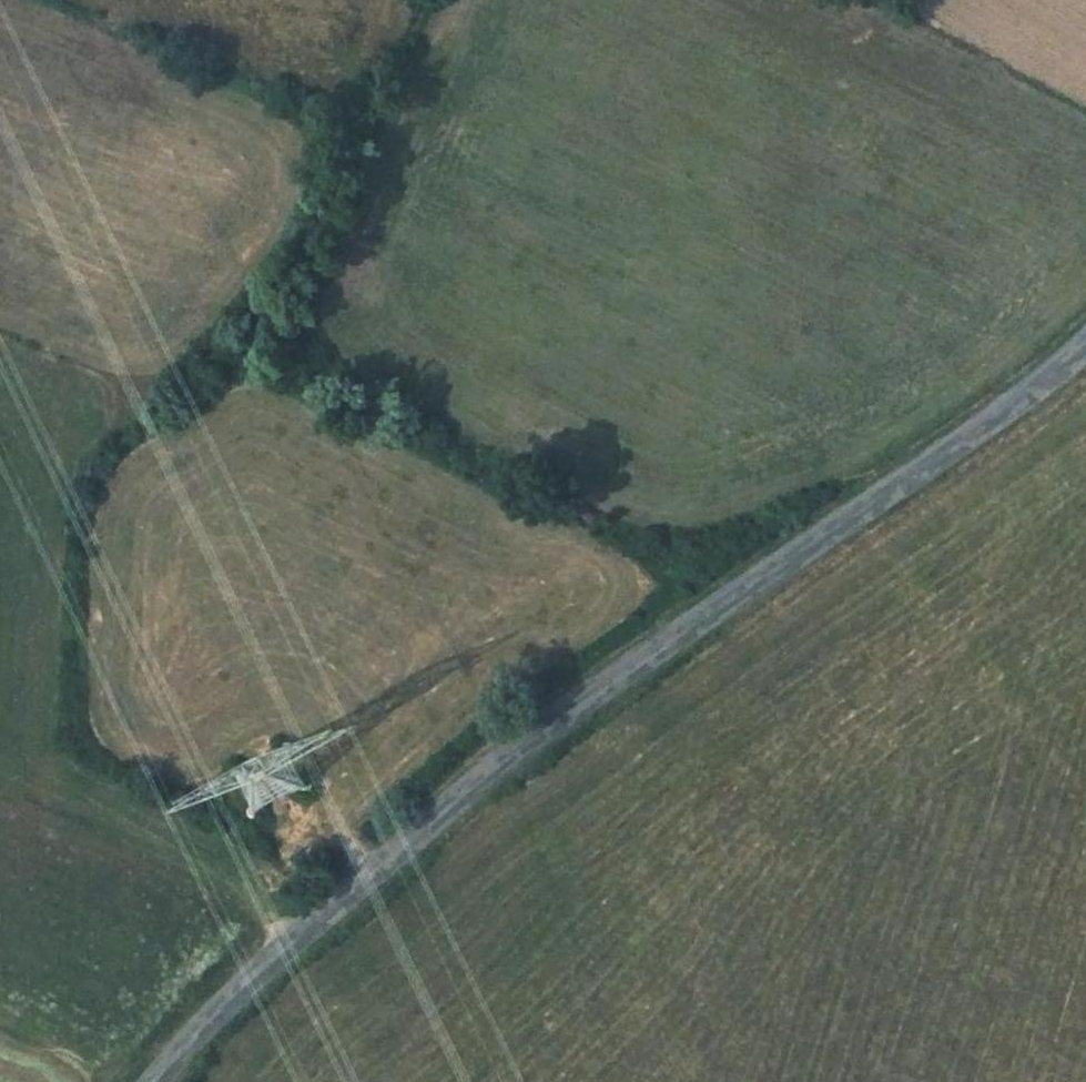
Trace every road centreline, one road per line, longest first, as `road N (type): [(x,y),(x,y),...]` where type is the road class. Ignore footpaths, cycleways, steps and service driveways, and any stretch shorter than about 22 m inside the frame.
road 1 (unclassified): [(1085,379),(535,760),(187,1081)]

